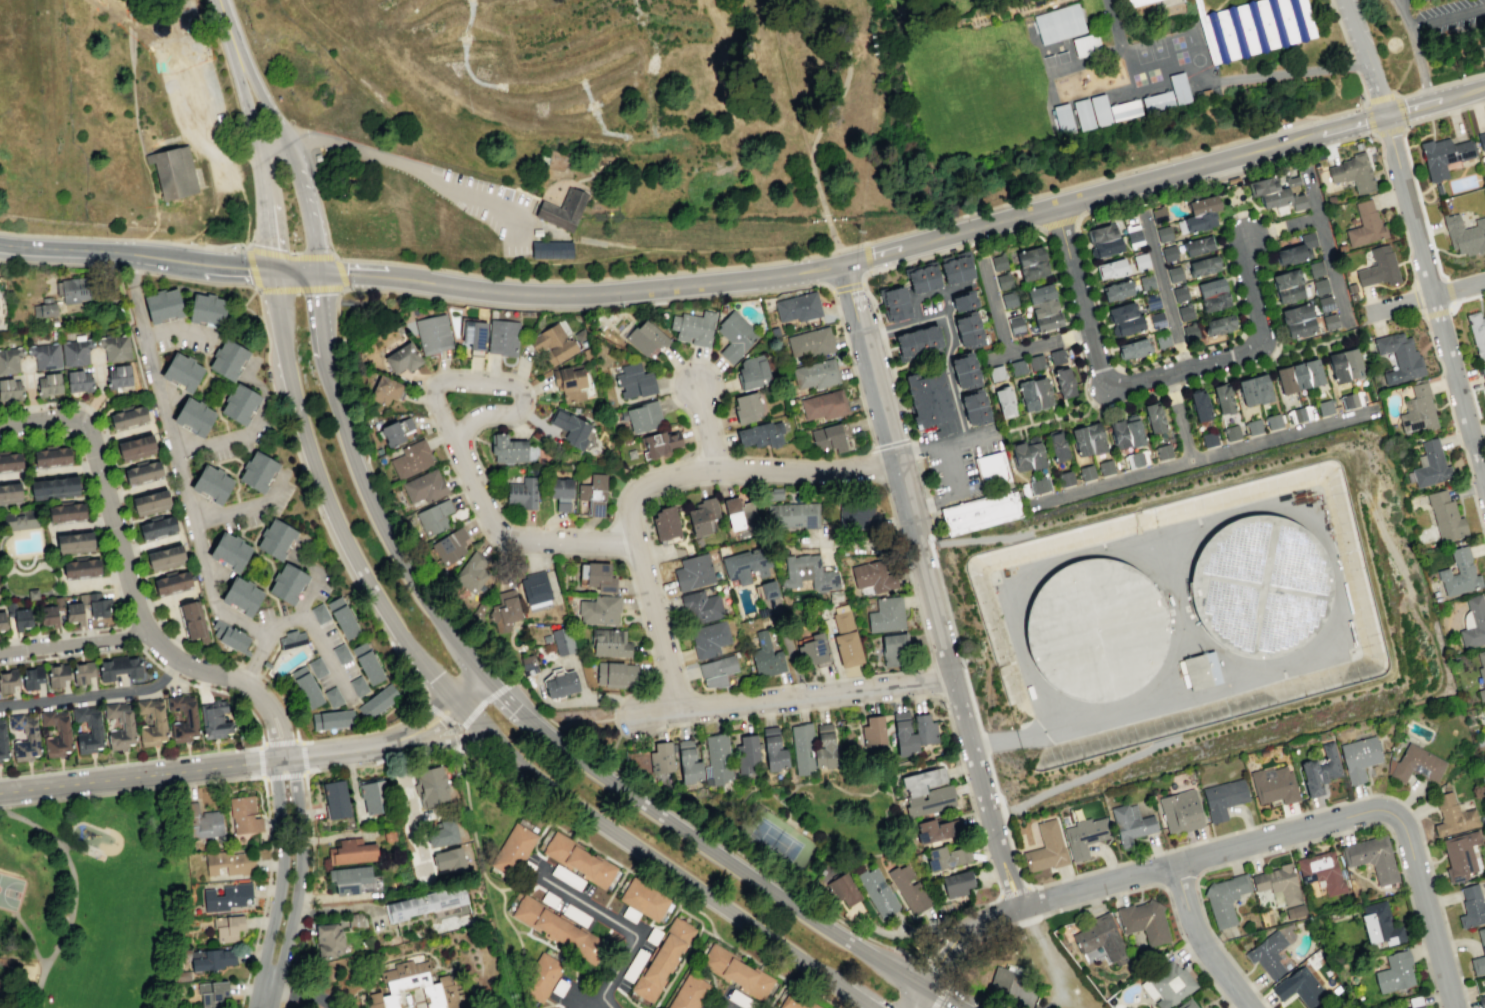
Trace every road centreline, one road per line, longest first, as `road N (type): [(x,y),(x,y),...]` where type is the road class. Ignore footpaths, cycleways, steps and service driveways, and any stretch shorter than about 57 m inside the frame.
road 1 (secondary): [(1385,114),(795,273),(562,295),(425,281)]
road 2 (secondary): [(271,270),(283,355),(315,466),(350,550),(405,637),(461,706),(560,792),(815,973)]
road 3 (residential): [(864,337),(999,853)]
road 4 (residential): [(491,684),(429,732),(393,747),(0,791)]
road 5 (secondary): [(939,998),(533,722)]
road 6 (residential): [(242,681),(268,636),(214,605),(131,286),(136,254)]
road 7 (residential): [(1054,206),(1107,388),(1257,344),(1247,236)]
road 8 (residential): [(269,707),(242,681),(174,658),(144,627),(86,426),(72,418),(0,424)]
road 9 (residential): [(1399,819),(1378,812),(1020,908)]
road 10 (residential): [(1484,491),(1385,114)]
road 11 (secondary): [(491,684),(444,627),(371,508),(330,390)]
road 12 (residential): [(899,463),(857,473),(715,469),(653,482),(628,502),(635,546)]
road 13 (residential): [(955,683),(637,716)]
road 14 (tertiary): [(270,1007),(299,877),(291,758)]
road 15 (tertiary): [(273,759),(281,869),(252,1007)]
road 16 (residential): [(635,546),(502,536),(454,439)]
road 17 (residential): [(454,439),(482,415),(516,411),(520,393),(438,381),(433,397),(454,439)]
road 18 (residential): [(864,337),(944,315),(945,367),(964,439)]
road 19 (residential): [(1453,1007),(1399,819)]
road 20 (secondary): [(176,259),(0,245)]
road 21 (residential): [(635,546),(677,711)]
road 22 (residential): [(1250,1007),(1197,934),(1174,866)]
road 23 (residential): [(0,652),(131,636),(144,627)]
road 24 (residential): [(393,747),(426,878)]
road 25 (residential): [(1020,908),(956,940),(926,989)]

